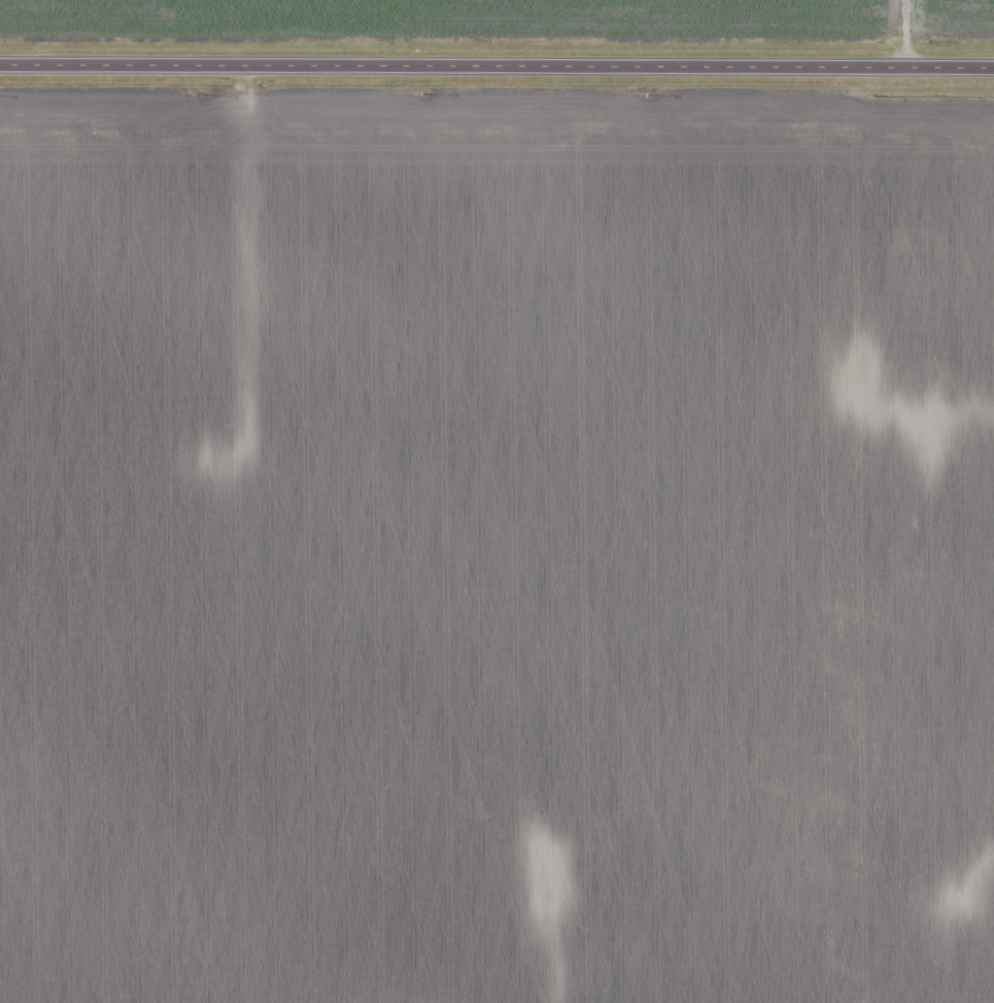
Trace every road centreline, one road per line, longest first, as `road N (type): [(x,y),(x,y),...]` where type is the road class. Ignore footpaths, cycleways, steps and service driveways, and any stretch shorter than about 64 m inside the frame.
road 1 (secondary): [(0,65),(993,67)]

